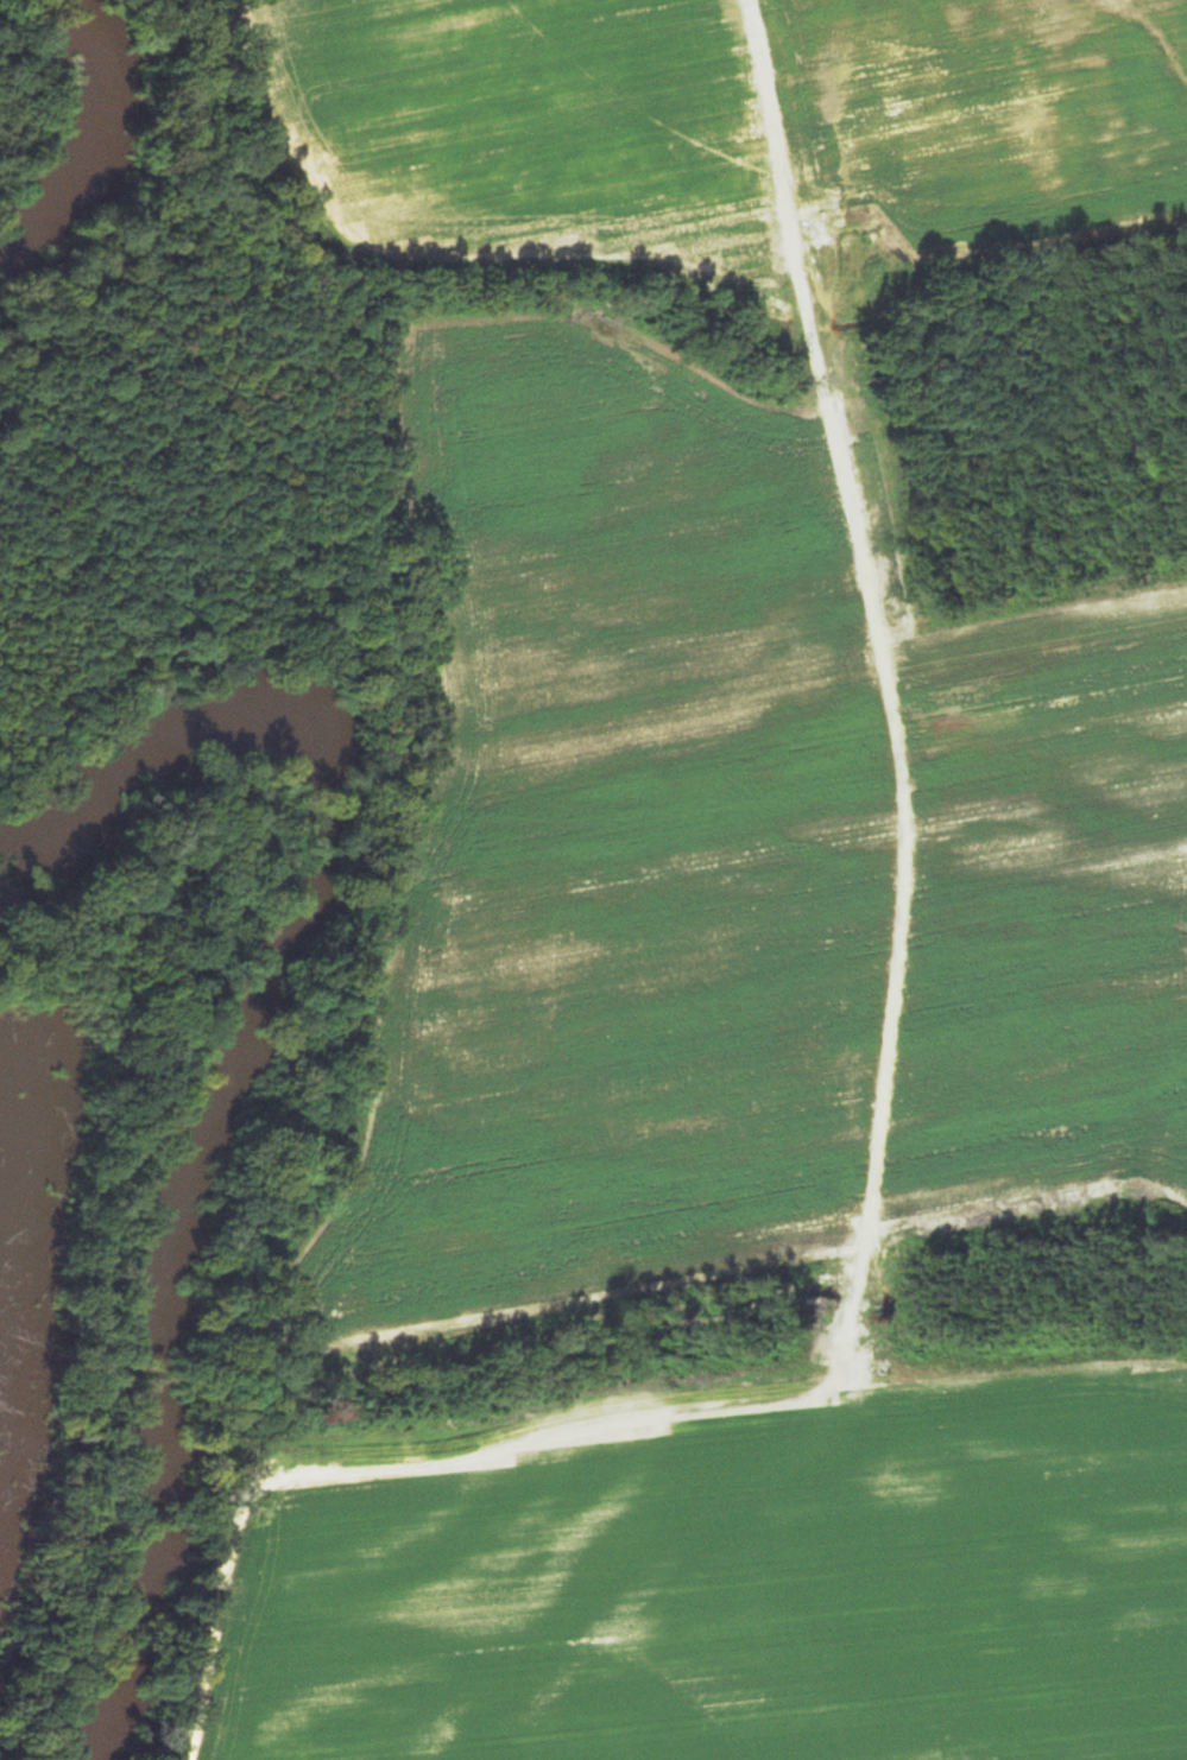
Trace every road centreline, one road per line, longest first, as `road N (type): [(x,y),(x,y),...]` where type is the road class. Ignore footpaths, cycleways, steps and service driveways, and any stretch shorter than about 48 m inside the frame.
road 1 (track): [(913,745),(748,0)]

